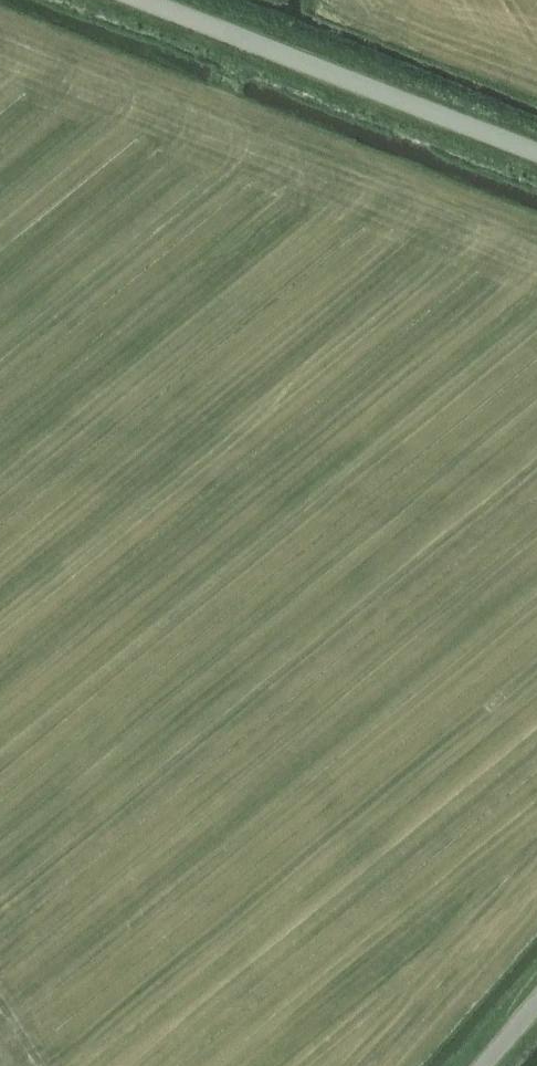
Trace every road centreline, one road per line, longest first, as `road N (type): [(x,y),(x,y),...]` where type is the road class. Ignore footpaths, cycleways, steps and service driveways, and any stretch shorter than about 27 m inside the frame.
road 1 (unclassified): [(536,148),(162,0)]

